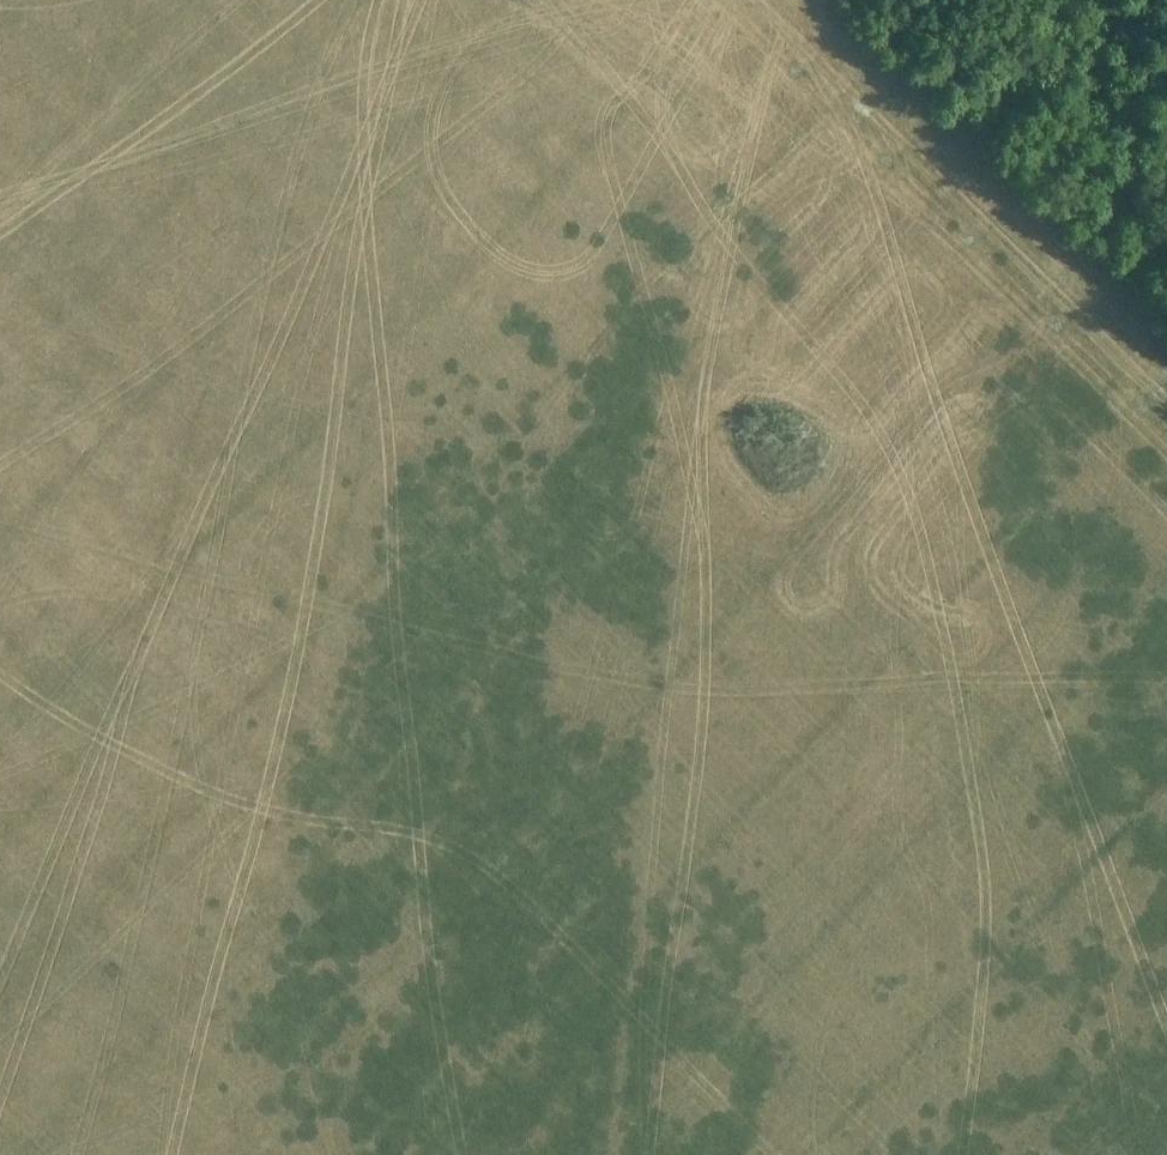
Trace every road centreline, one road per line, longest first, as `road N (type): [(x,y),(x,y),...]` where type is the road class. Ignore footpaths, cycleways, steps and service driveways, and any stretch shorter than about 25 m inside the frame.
road 1 (track): [(797,34),(1166,397)]

